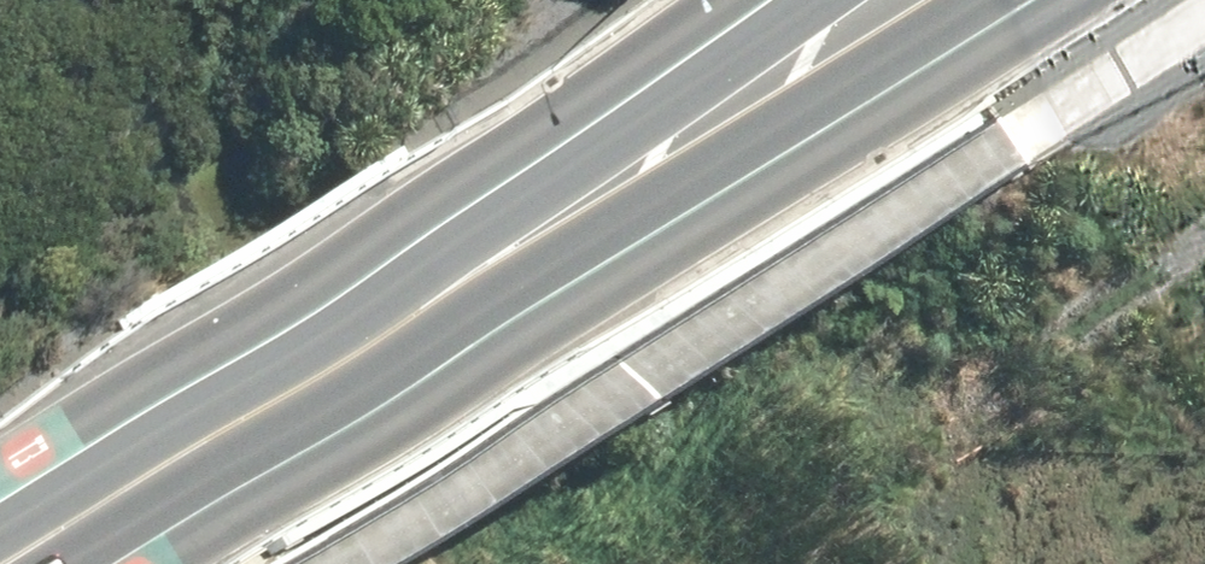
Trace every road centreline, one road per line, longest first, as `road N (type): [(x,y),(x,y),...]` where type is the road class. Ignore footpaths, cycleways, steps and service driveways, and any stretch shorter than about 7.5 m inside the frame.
road 1 (trunk): [(971,0),(80,563)]
road 2 (trunk): [(0,493),(390,261),(782,0)]

